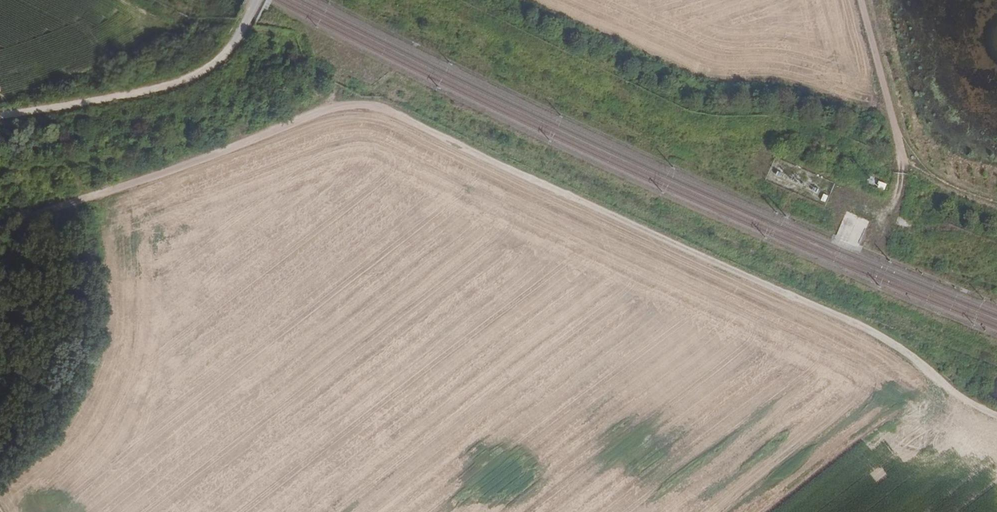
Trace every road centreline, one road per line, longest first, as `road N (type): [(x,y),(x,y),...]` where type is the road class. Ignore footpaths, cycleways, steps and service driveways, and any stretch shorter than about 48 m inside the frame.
road 1 (track): [(996,415),(858,325),(384,107),(316,111),(0,231)]
road 2 (track): [(0,115),(116,99),(208,71),(228,57),(259,0)]
road 3 (track): [(859,0),(902,173),(878,247)]

